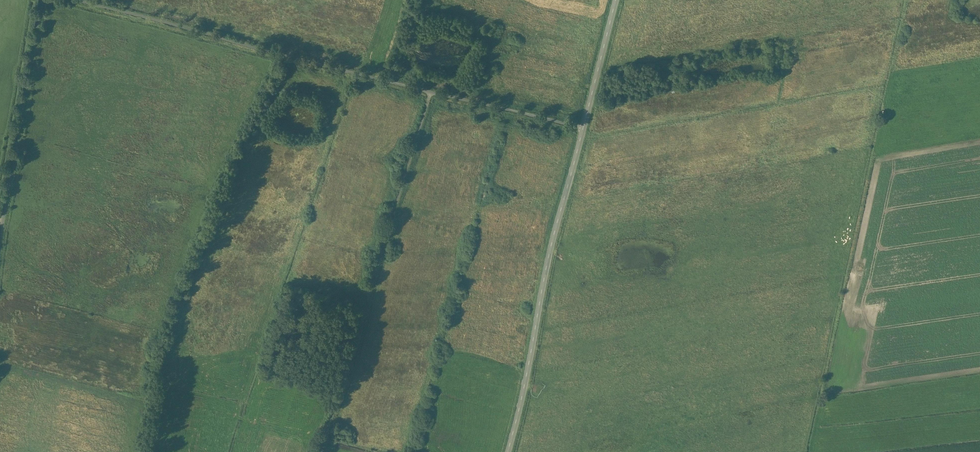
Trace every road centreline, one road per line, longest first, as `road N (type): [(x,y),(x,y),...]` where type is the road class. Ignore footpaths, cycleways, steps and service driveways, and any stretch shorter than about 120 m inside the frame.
road 1 (unclassified): [(76,0),(583,128)]
road 2 (track): [(317,451),(431,90)]
road 3 (tertiary): [(583,128),(507,451)]
road 4 (unclassified): [(41,0),(0,245)]
road 5 (tertiary): [(615,0),(583,128)]

